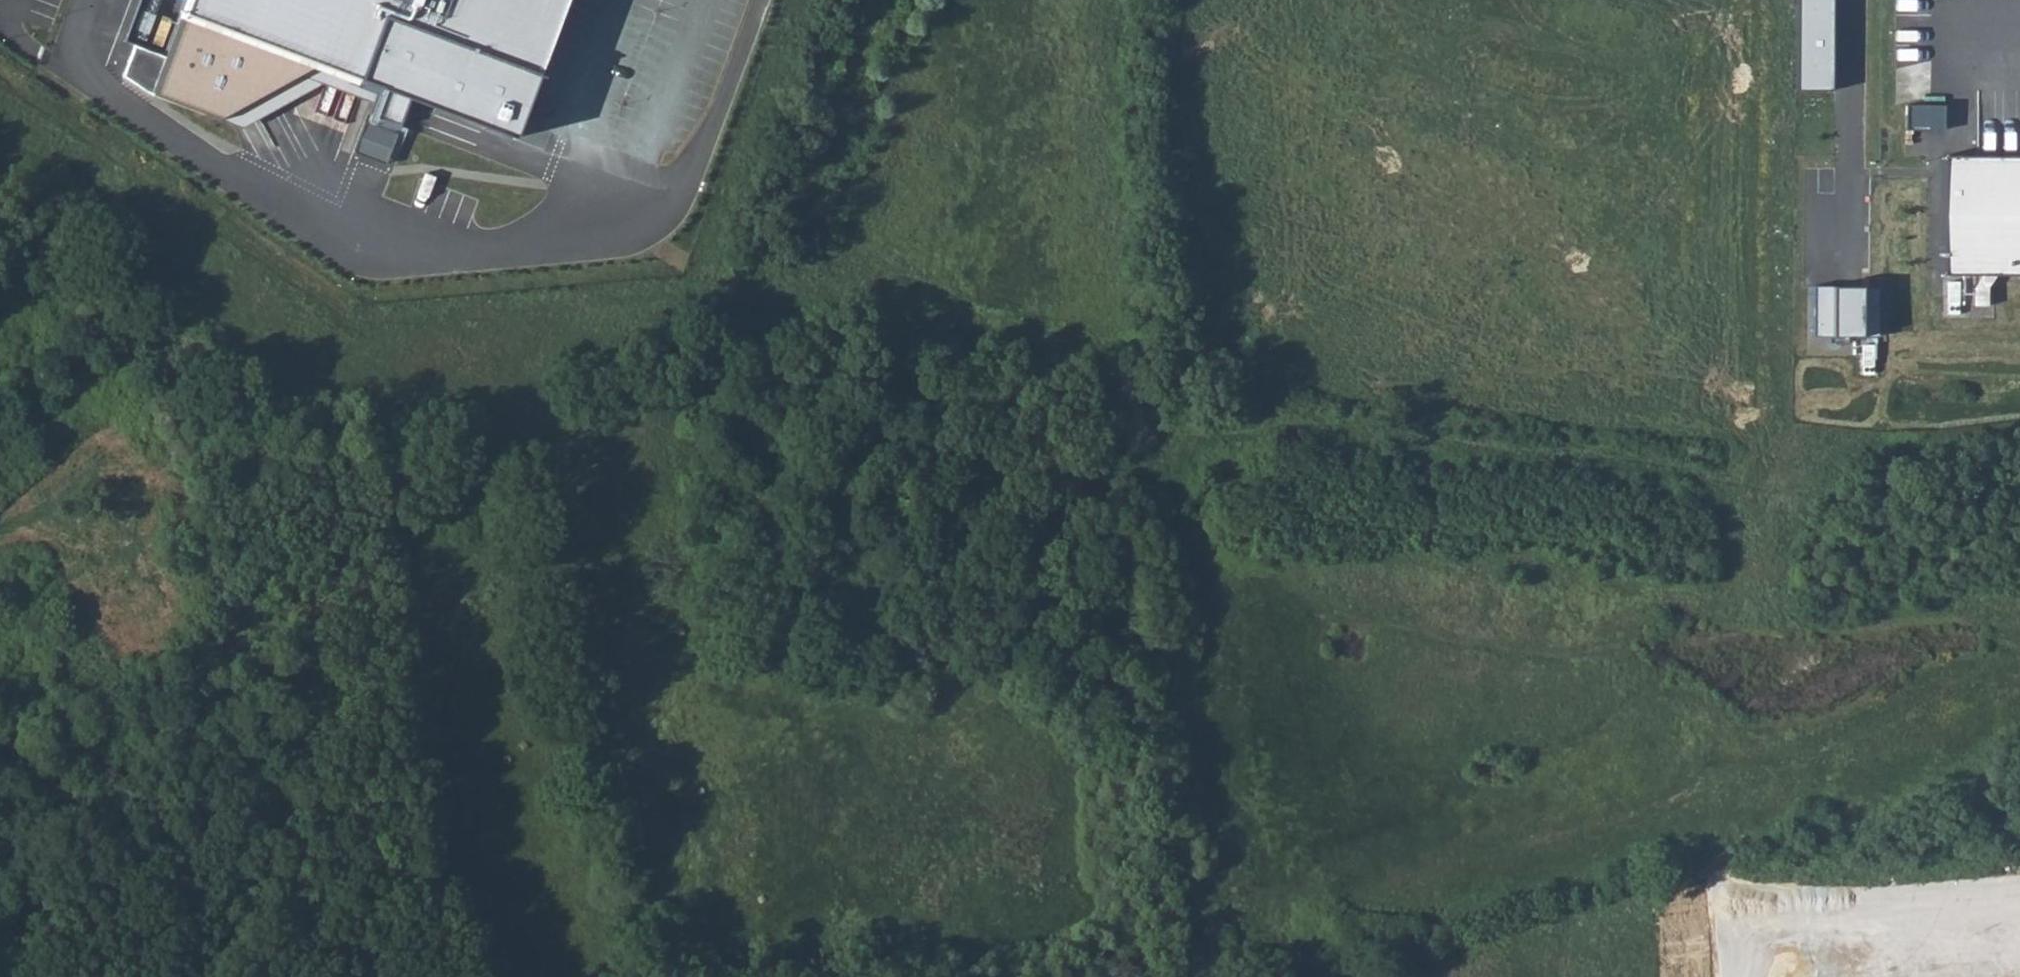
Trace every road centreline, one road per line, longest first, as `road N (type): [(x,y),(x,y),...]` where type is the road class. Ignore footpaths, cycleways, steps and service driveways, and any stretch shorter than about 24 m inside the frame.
road 1 (track): [(0,535),(270,450)]

